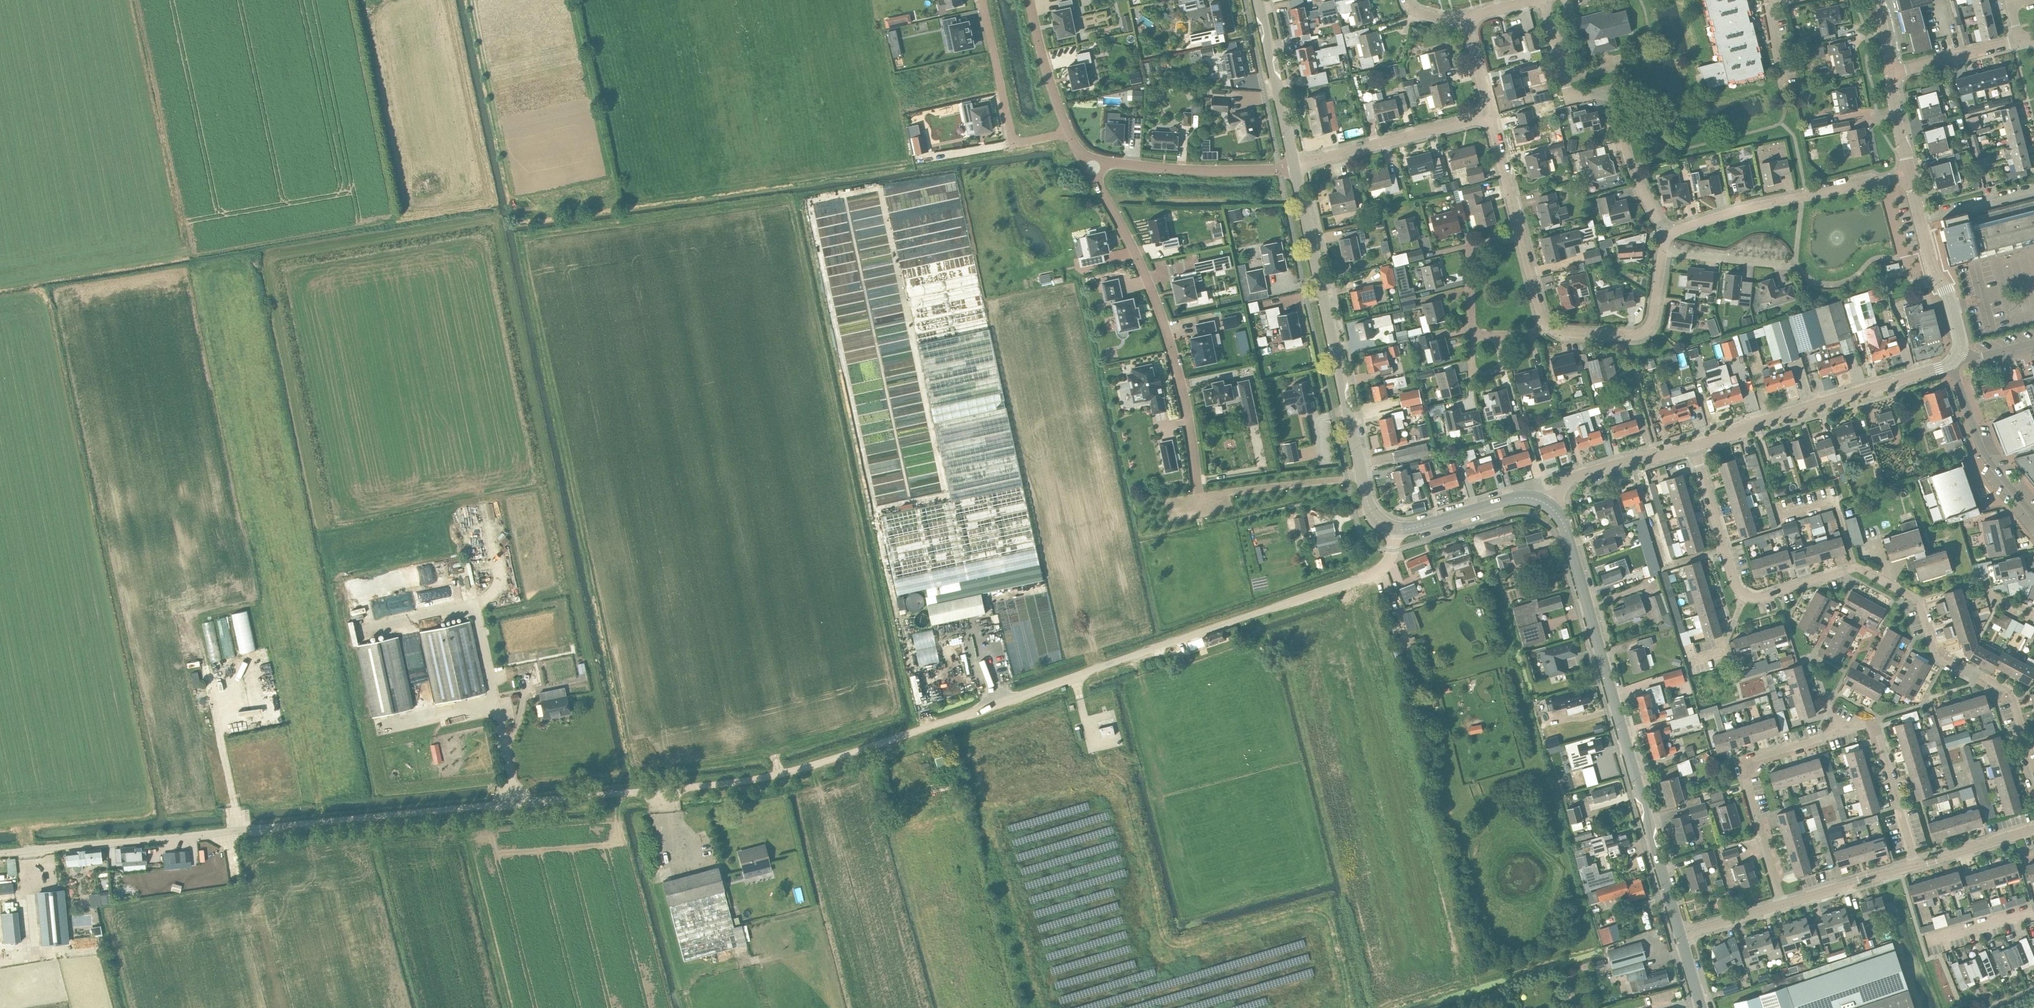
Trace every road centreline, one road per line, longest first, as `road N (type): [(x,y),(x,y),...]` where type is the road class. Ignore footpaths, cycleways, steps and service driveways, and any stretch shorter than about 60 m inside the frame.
road 1 (unclassified): [(0,853),(778,773),(1359,580),(1379,571),(1398,530)]
road 2 (residential): [(2033,770),(2010,690),(1936,658),(1919,599),(1855,568),(1743,594),(1693,446)]
road 3 (tertiary): [(1681,935),(1567,535),(1548,504)]
road 4 (residential): [(1914,865),(1877,729),(1855,727),(1765,753),(1745,781),(1781,905)]
road 5 (residential): [(1200,500),(1163,321),(1088,164)]
road 6 (tertiary): [(1363,477),(1295,168)]
road 7 (residential): [(1693,446),(1951,363)]
road 8 (residential): [(1669,236),(1760,205),(1909,176)]
road 9 (residential): [(1295,168),(1088,164)]
road 10 (residential): [(1295,168),(1489,116)]
road 11 (residential): [(1669,236),(1637,186),(1617,111),(1606,101),(1578,98),(1569,82)]
road 12 (residential): [(982,0),(1011,135),(1025,142),(1068,131)]
road 13 (residential): [(1960,352),(1909,176)]
road 14 (residential): [(1547,326),(1624,335),(1648,330),(1663,251)]
road 15 (residential): [(1951,363),(1984,454),(2033,517)]
road 16 (tertiary): [(1295,168),(1259,0)]
road 17 (residential): [(1363,477),(1200,500)]
road 18 (residential): [(1548,504),(1572,477),(1693,446)]
road 19 (tertiary): [(1398,530),(1513,498),(1548,504)]
road 20 (residential): [(1781,905),(1914,865)]
road 21 (residential): [(1068,131),(1029,0)]
road 22 (residential): [(1520,235),(1471,253),(1472,336)]
road 23 (residential): [(1795,266),(1663,251)]
road 24 (residential): [(1892,71),(2020,41)]
road 25 (residential): [(1914,865),(2033,829)]
road 26 (residential): [(1489,116),(1520,235)]

